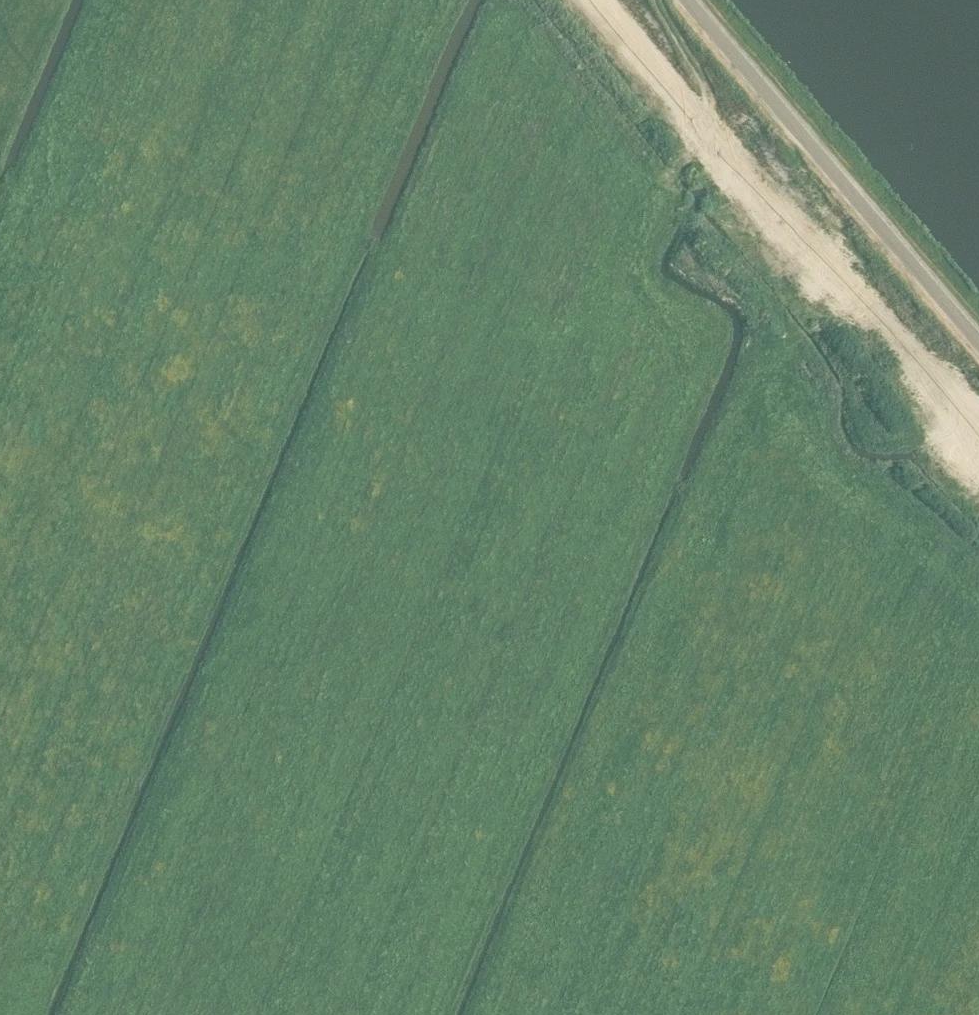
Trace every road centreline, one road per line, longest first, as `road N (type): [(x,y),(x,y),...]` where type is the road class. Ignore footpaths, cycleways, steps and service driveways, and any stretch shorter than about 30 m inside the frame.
road 1 (tertiary): [(978,339),(691,0)]

